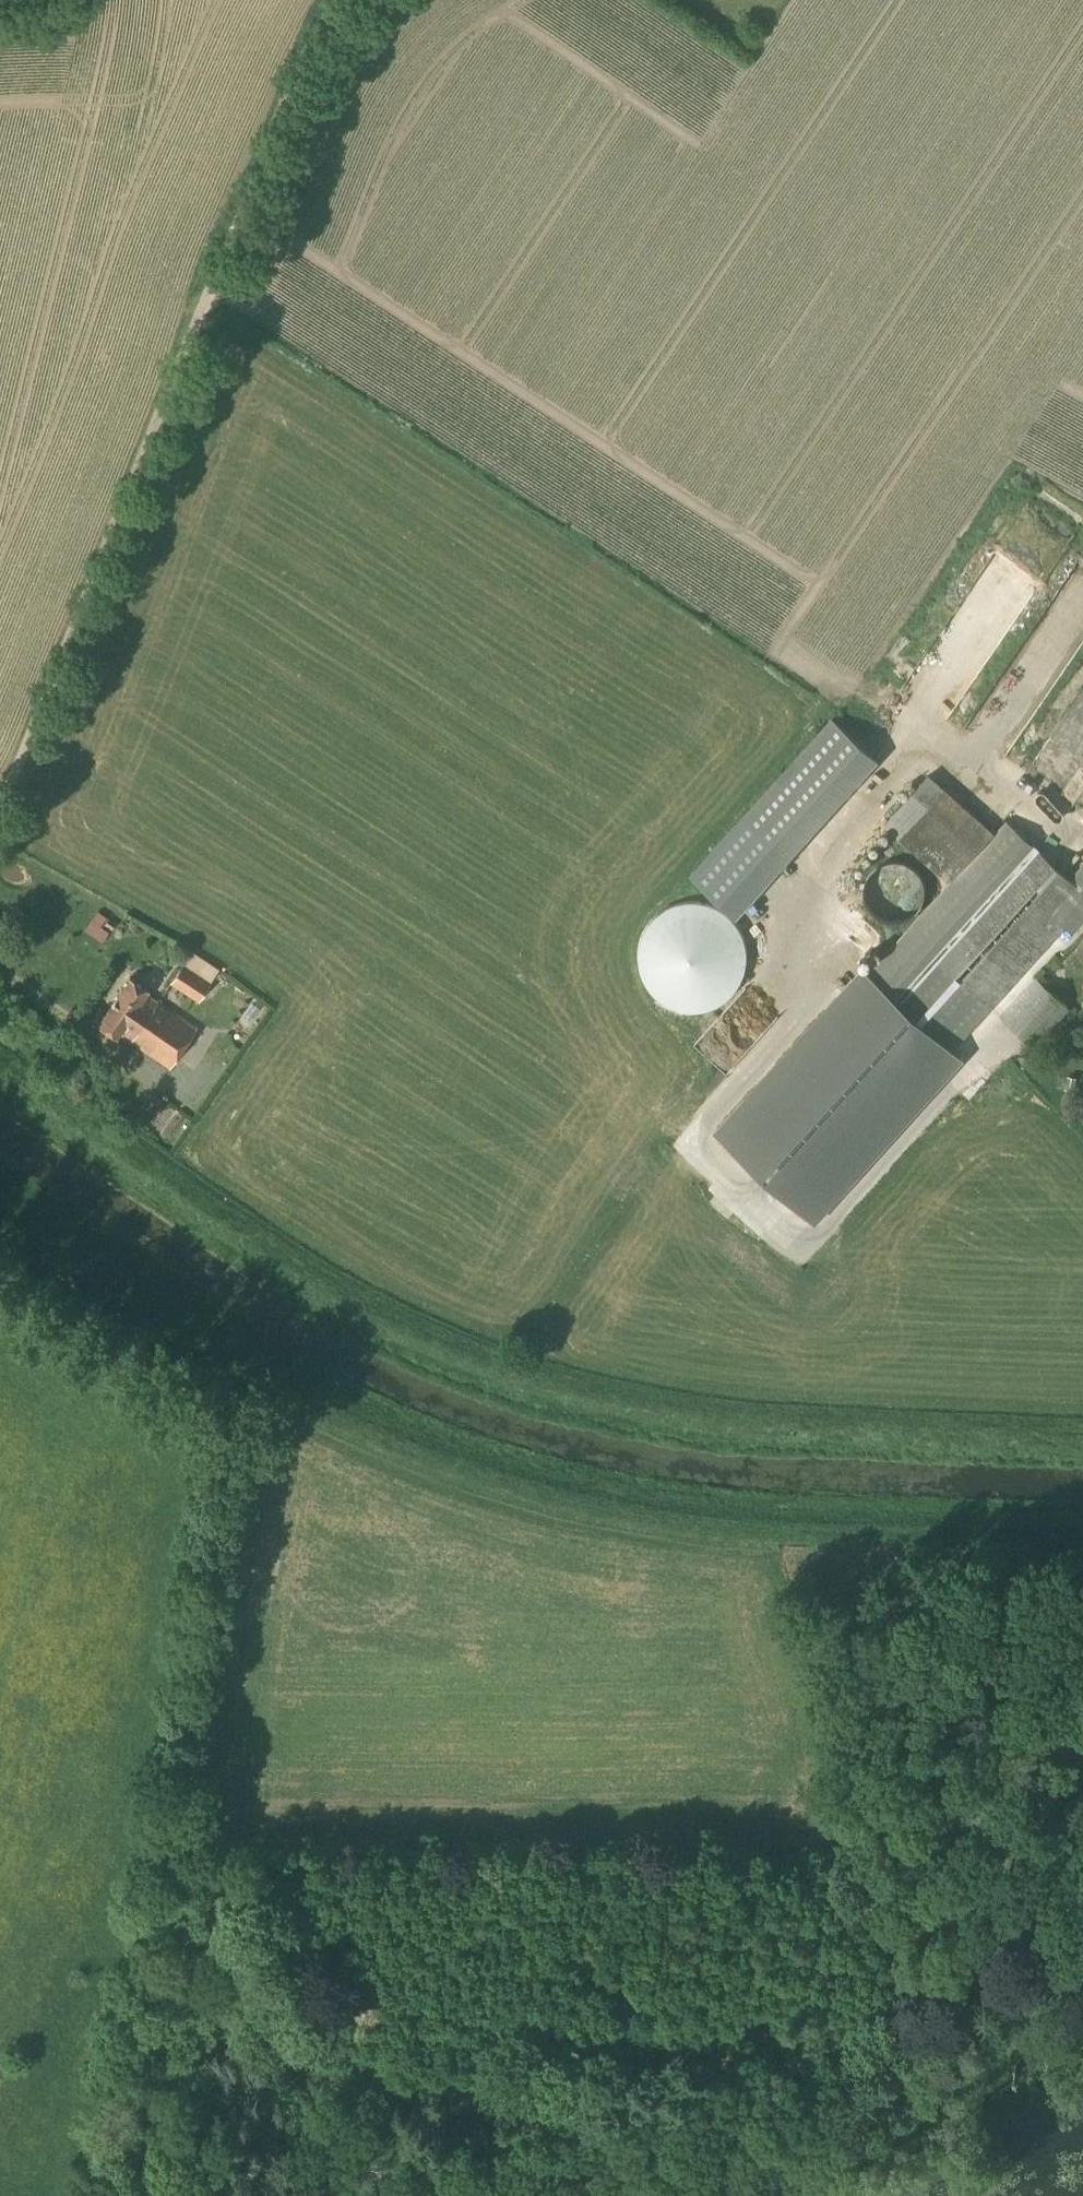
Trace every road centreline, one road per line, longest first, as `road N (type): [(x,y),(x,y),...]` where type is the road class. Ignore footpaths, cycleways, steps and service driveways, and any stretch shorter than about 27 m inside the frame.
road 1 (track): [(0,1253),(230,1393),(181,1758),(215,1860)]

